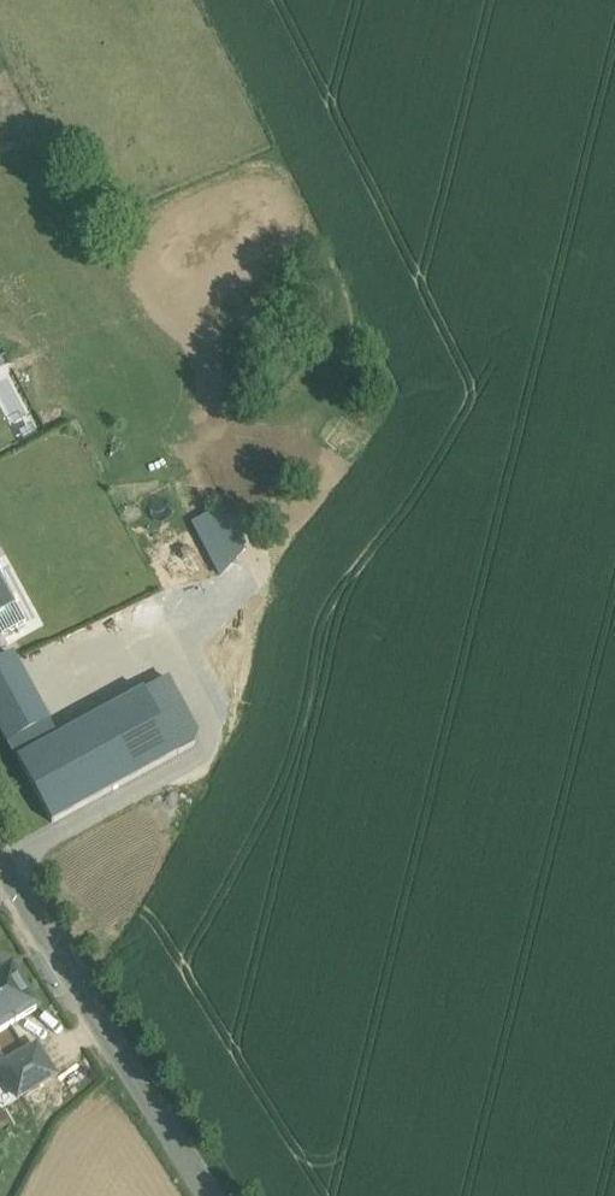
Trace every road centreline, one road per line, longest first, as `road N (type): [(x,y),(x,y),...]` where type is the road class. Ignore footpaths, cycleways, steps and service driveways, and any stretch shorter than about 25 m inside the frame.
road 1 (residential): [(0,867),(211,1195)]

